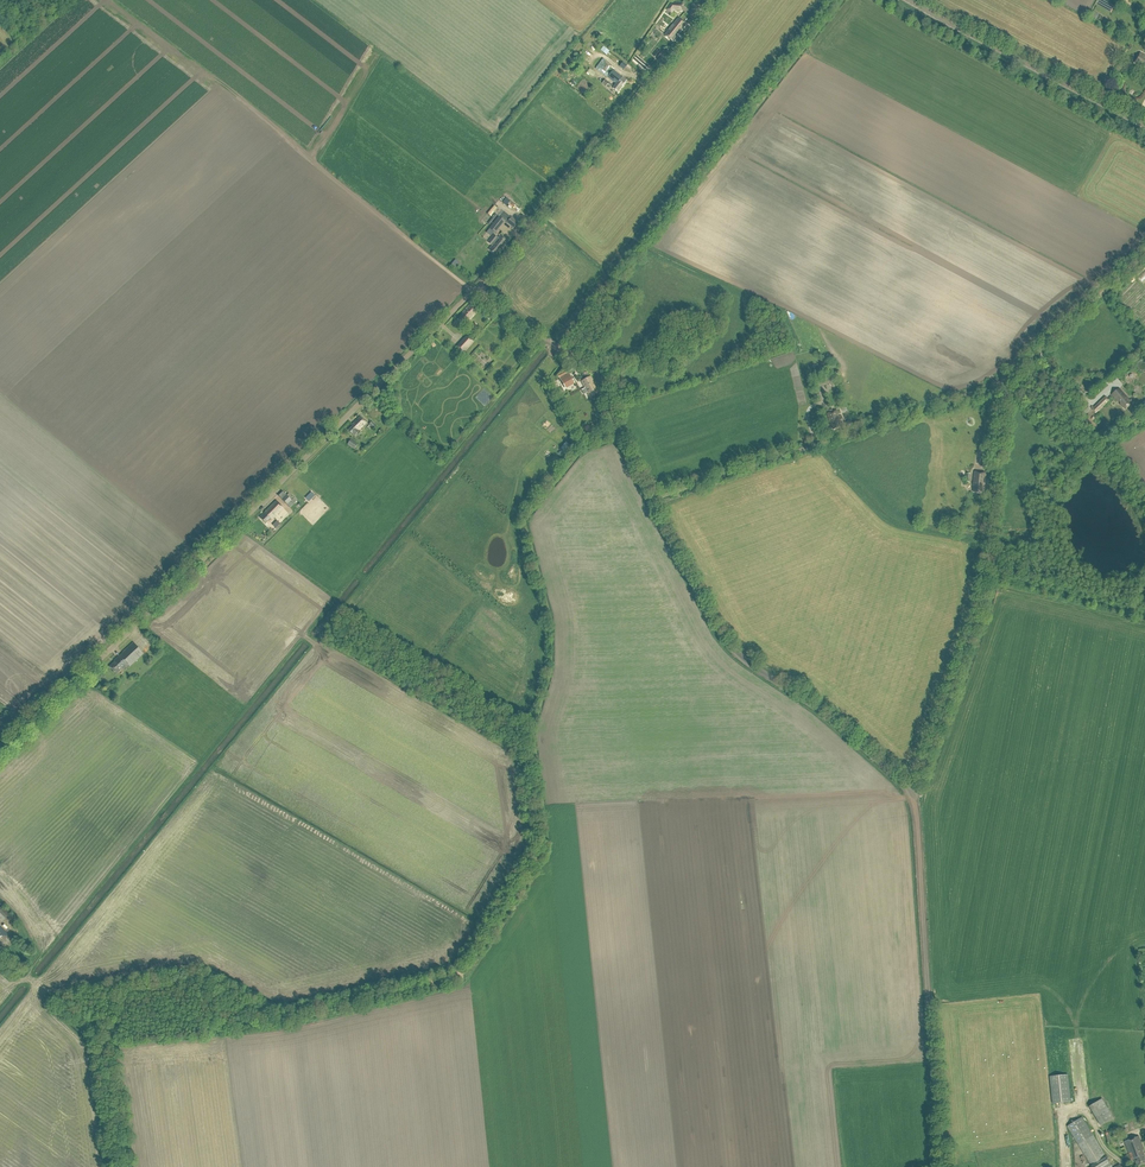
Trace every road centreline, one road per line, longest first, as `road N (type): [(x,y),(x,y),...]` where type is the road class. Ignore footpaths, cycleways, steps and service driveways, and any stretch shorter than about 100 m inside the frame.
road 1 (unclassified): [(913,799),(832,720),(730,645),(625,449),(594,372),(477,291)]
road 2 (unclassified): [(0,754),(477,291)]
road 3 (unclassified): [(913,799),(983,600),(1007,390),(1054,338)]
road 4 (unclassified): [(477,291),(719,0)]
road 5 (track): [(653,501),(1009,384)]
road 6 (unclassified): [(945,1166),(913,799)]
road 7 (tertiary): [(1144,126),(910,0)]
road 8 (track): [(287,140),(475,292)]
road 9 (track): [(1054,338),(1144,256)]

